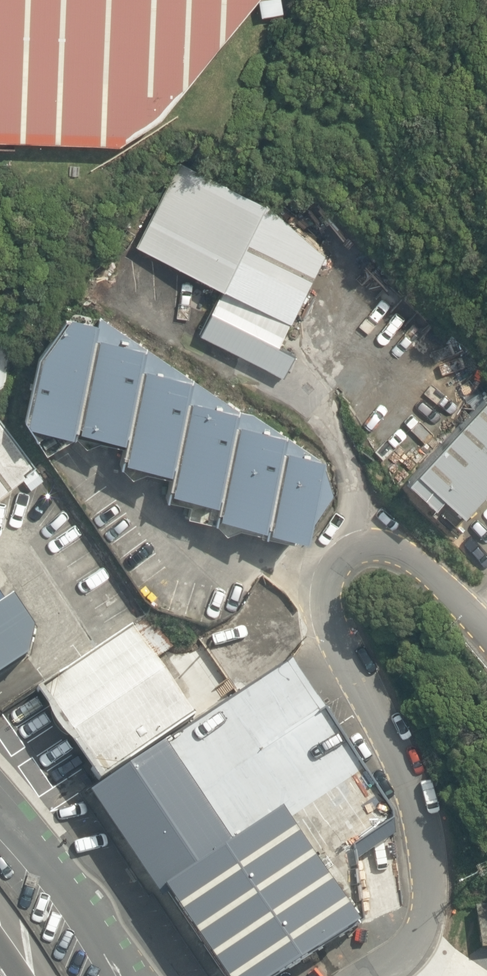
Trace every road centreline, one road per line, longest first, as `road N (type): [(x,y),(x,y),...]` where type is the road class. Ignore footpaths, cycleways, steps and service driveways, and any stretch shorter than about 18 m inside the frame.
road 1 (residential): [(383,975),(407,955),(427,913),(424,851),(410,796),(333,636),(327,600),(334,568),(367,551),(400,558),(486,640)]
road 2 (residential): [(0,801),(51,859),(127,975)]

